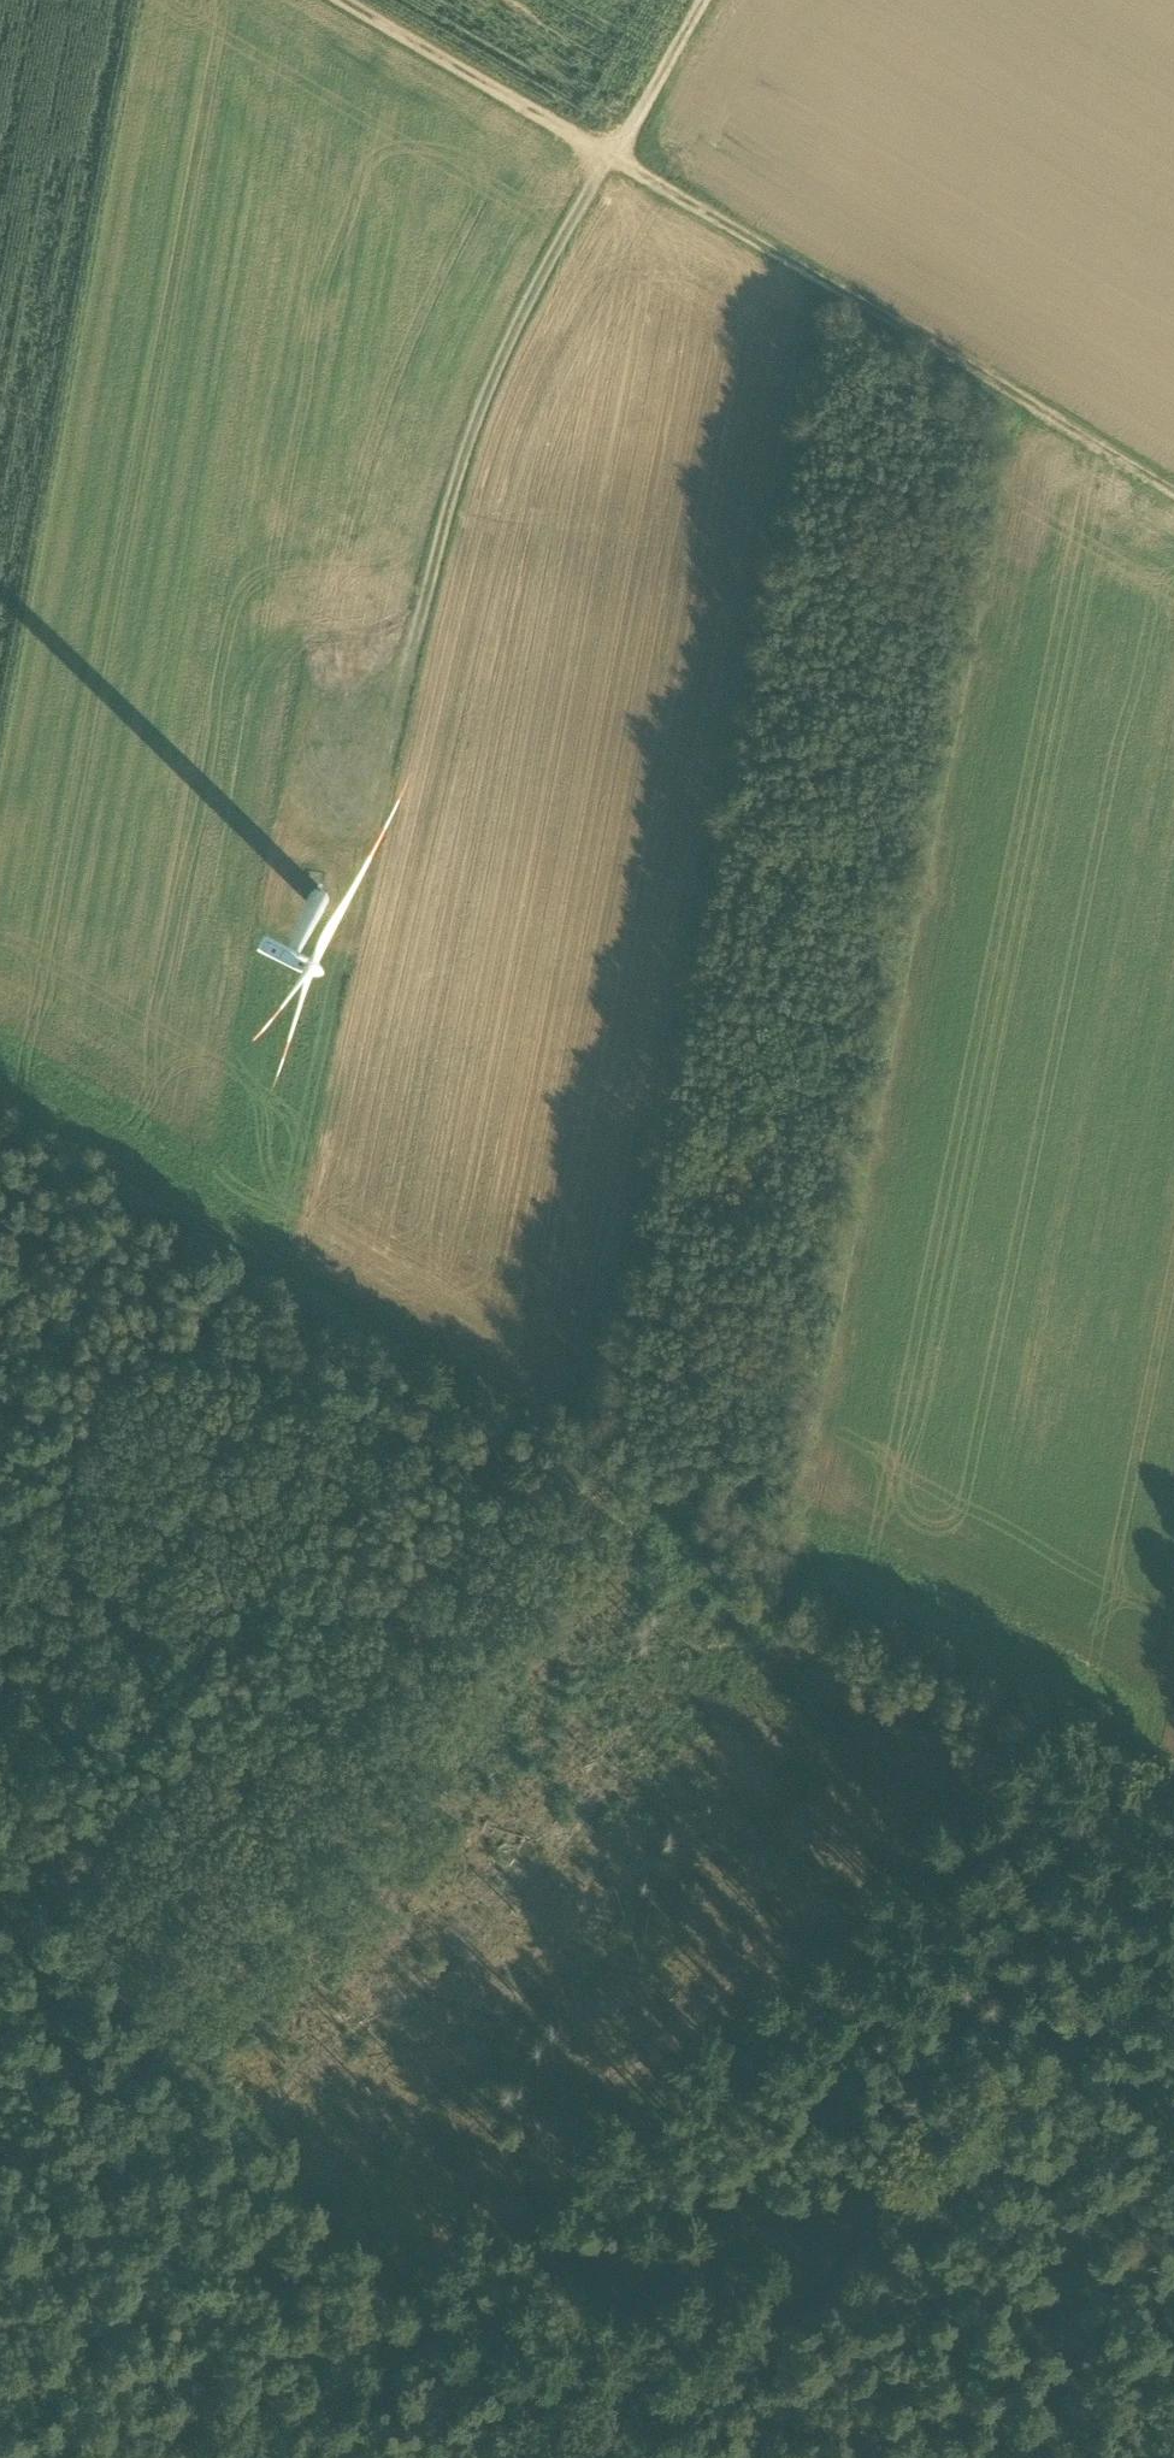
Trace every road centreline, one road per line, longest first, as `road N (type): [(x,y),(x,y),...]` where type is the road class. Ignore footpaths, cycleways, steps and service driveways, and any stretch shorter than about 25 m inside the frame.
road 1 (track): [(1173,1802),(0,1110)]
road 2 (track): [(1173,493),(343,0)]
road 3 (track): [(0,1854),(535,2457)]
road 4 (track): [(1173,2144),(1030,2158),(941,2145),(594,2457)]
road 5 (track): [(941,2145),(1173,1936)]
road 6 (track): [(610,158),(700,0)]

